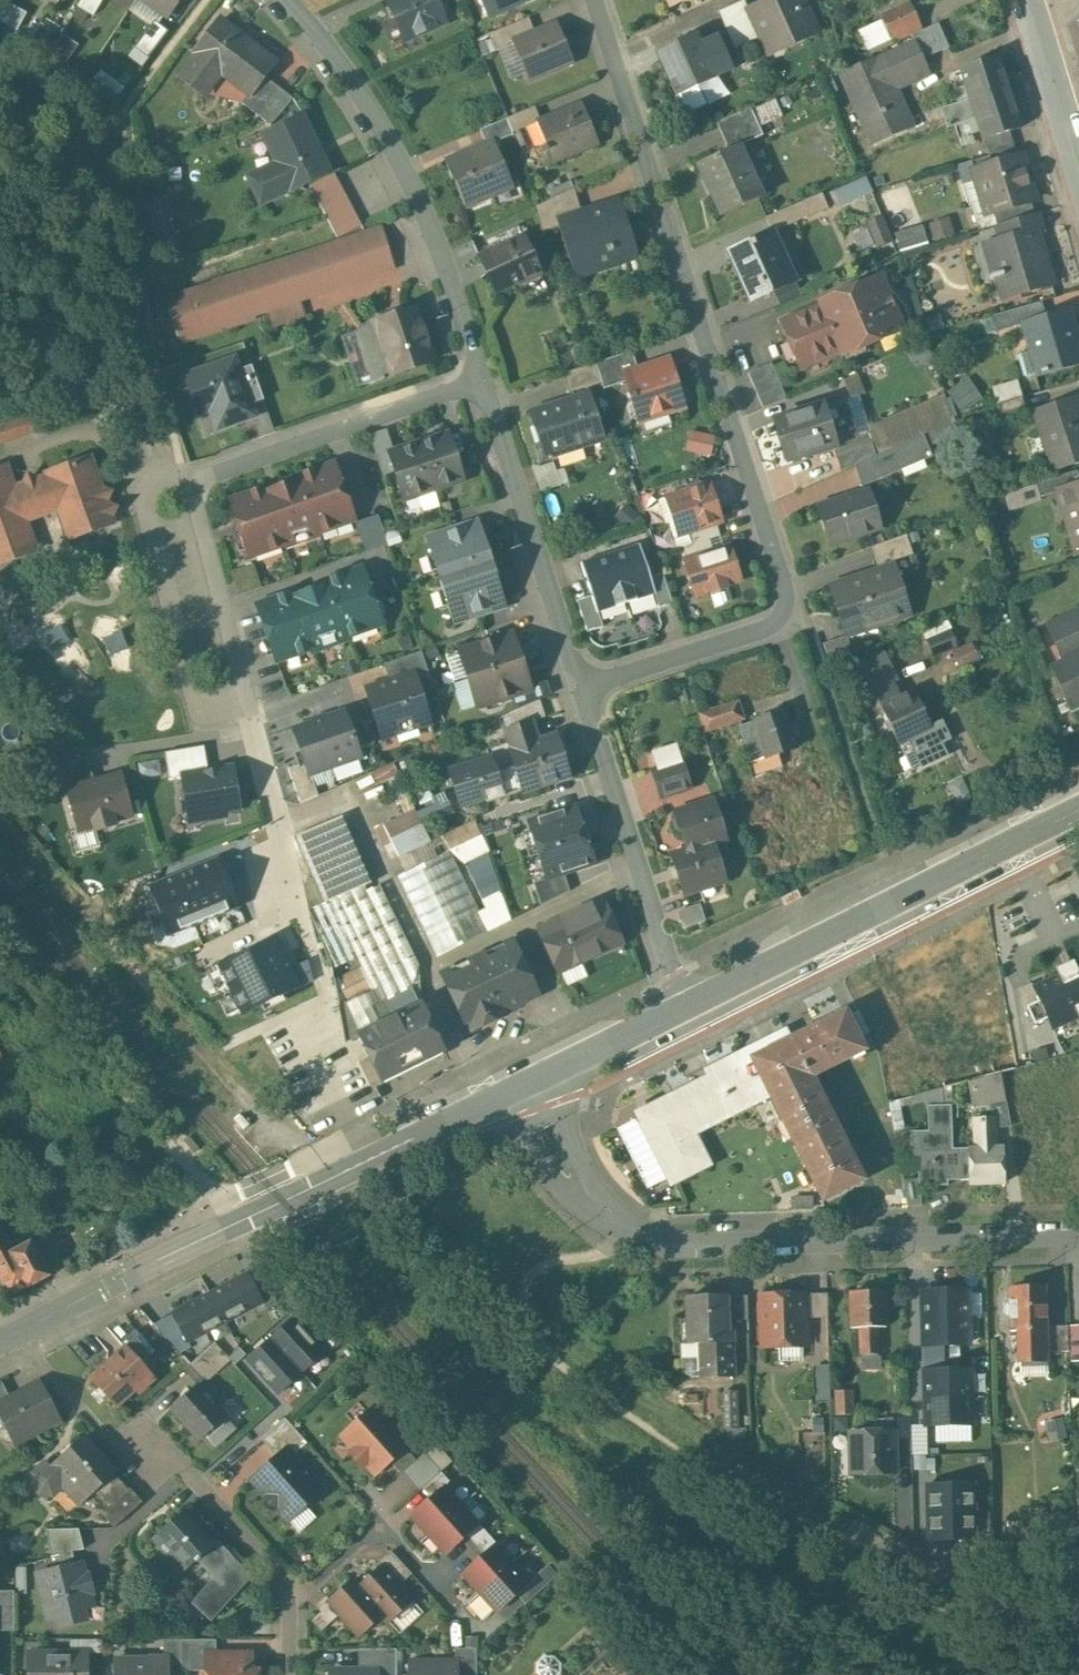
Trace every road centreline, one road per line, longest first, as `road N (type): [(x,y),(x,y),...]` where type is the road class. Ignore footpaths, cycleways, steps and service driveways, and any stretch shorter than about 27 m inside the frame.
road 1 (residential): [(584,690),(768,631),(786,614),(595,0)]
road 2 (residential): [(522,1085),(608,1215),(630,1232),(700,1241),(1078,1231)]
road 3 (tertiary): [(522,1085),(0,1341)]
road 4 (track): [(302,1187),(144,980),(0,822)]
road 5 (tertiary): [(1078,809),(687,1005)]
road 6 (residential): [(287,0),(367,112),(426,220),(483,381)]
road 7 (residential): [(248,713),(328,997),(234,1040)]
road 8 (residential): [(192,485),(168,475),(149,481),(140,500),(198,726),(248,713)]
road 9 (residential): [(108,1438),(158,1439),(297,1594),(296,1674)]
road 10 (residential): [(584,690),(687,1005)]
road 11 (residential): [(483,381),(584,690)]
road 12 (residential): [(483,381),(192,485)]
road 13 (residential): [(248,713),(192,485)]
road 14 (tertiary): [(687,1005),(522,1085)]
road 15 (residential): [(1078,175),(1026,0)]

